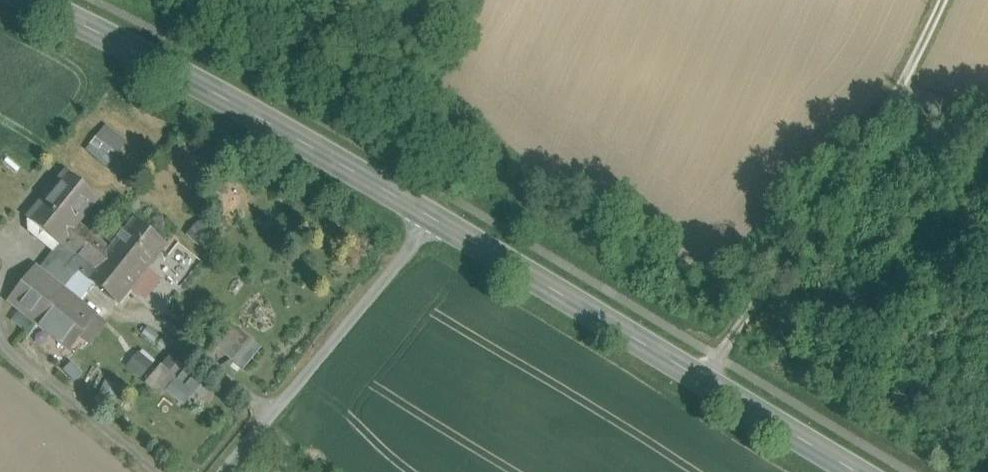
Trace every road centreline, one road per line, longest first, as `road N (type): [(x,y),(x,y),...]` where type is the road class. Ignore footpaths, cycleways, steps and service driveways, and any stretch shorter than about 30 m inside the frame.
road 1 (secondary): [(26,0),(142,55),(859,471)]
road 2 (track): [(718,358),(902,89),(987,111)]
road 3 (track): [(428,218),(223,471)]
road 4 (track): [(154,471),(0,346)]

